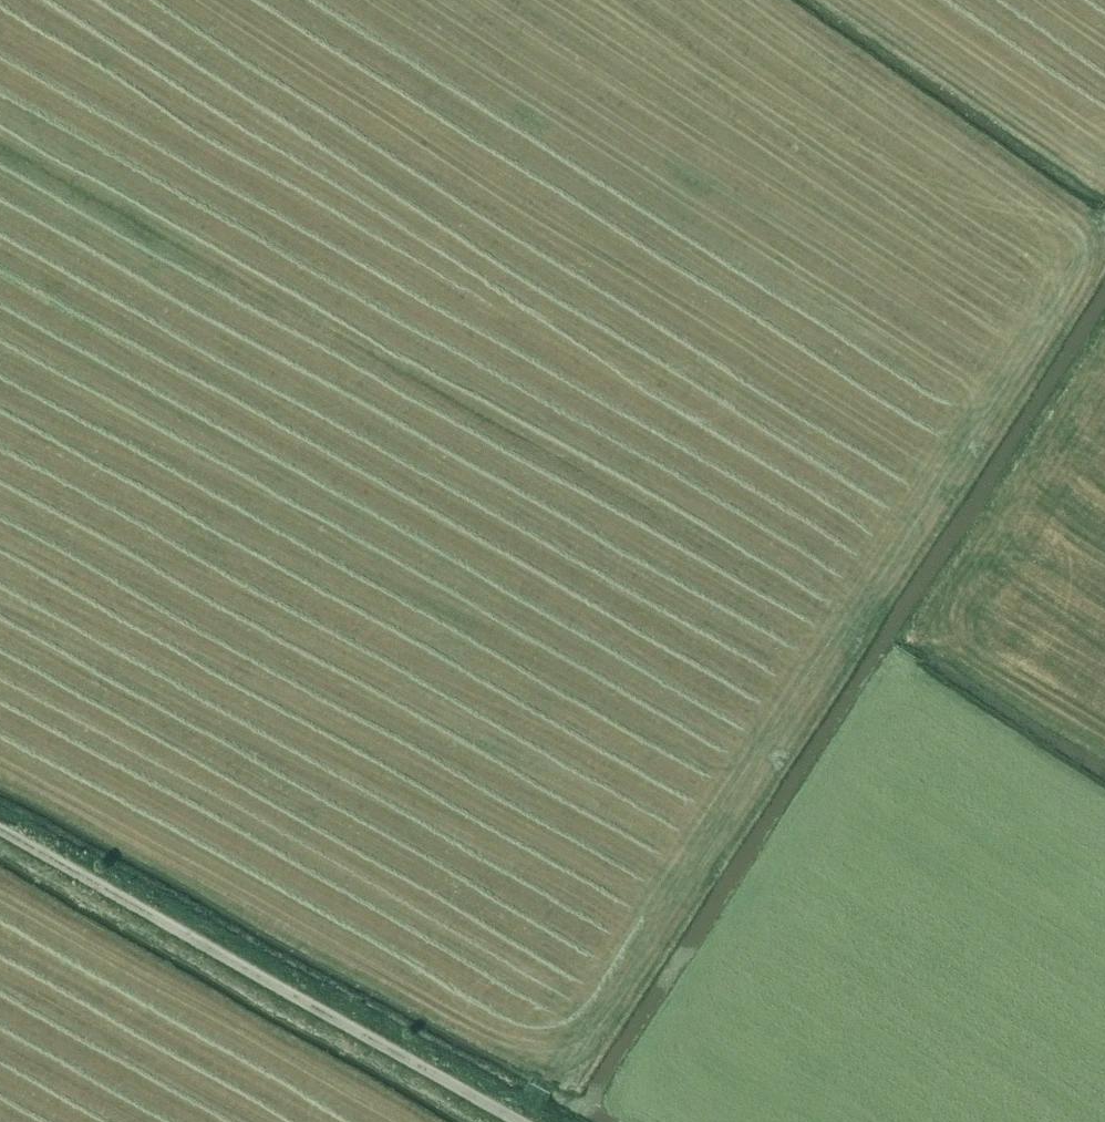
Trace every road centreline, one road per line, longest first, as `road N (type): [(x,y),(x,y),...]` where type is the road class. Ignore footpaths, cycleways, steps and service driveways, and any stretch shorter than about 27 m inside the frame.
road 1 (unclassified): [(519,1121),(0,829)]

